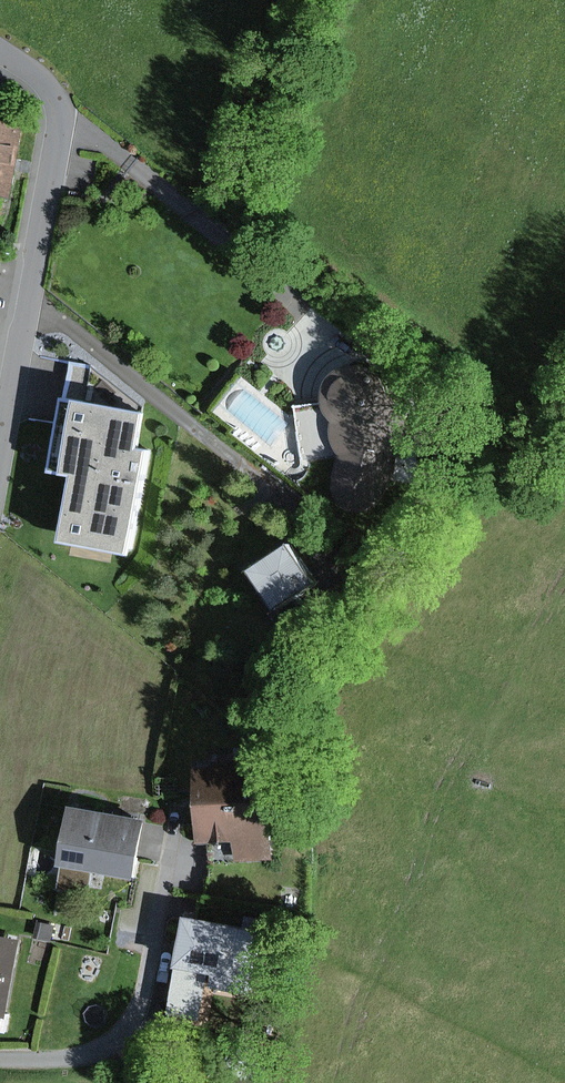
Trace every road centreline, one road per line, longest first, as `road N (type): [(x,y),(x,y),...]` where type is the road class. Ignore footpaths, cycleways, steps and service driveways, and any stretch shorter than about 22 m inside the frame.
road 1 (residential): [(0,51),(50,87),(60,112),(0,462)]

